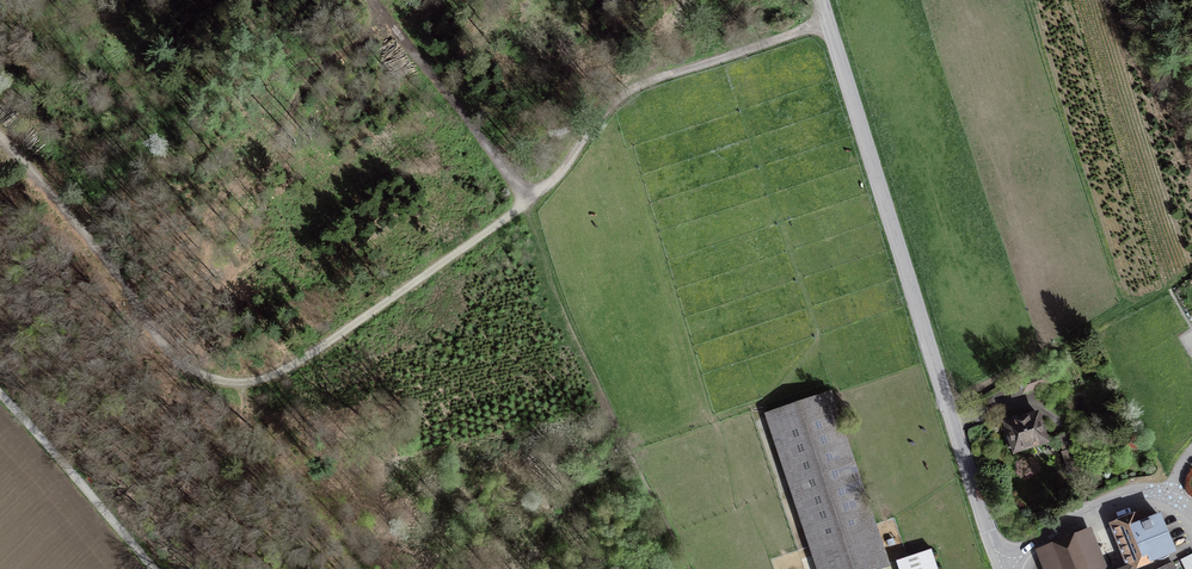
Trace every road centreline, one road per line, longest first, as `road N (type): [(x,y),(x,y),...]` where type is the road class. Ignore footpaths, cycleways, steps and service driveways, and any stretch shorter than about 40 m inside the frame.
road 1 (track): [(527,200),(301,361),(240,383),(216,380),(171,355),(91,239),(0,136)]
road 2 (tertiary): [(1001,568),(818,0)]
road 3 (track): [(527,200),(639,97),(824,23)]
road 4 (track): [(1191,273),(949,408)]
road 5 (track): [(369,0),(527,200)]
road 6 (track): [(0,397),(153,568)]
road 7 (tertiary): [(1191,511),(1158,492),(1132,493),(1001,568)]
road 8 (track): [(1115,0),(1191,125)]

